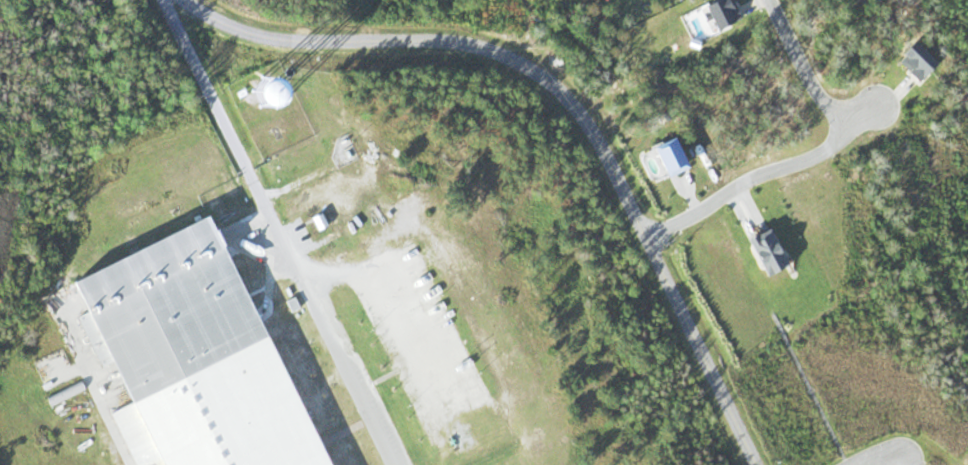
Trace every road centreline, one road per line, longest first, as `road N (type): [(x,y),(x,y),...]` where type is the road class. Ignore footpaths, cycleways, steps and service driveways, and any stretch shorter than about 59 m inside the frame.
road 1 (residential): [(757,464),(597,131),(551,83),(451,37),(275,33),(193,0)]
road 2 (residential): [(647,231),(827,149),(871,109)]
road 3 (track): [(306,292),(365,269),(393,269),(416,289),(474,408)]
road 4 (track): [(365,269),(388,298),(443,420)]
road 5 (residential): [(764,0),(819,95),(871,109)]

